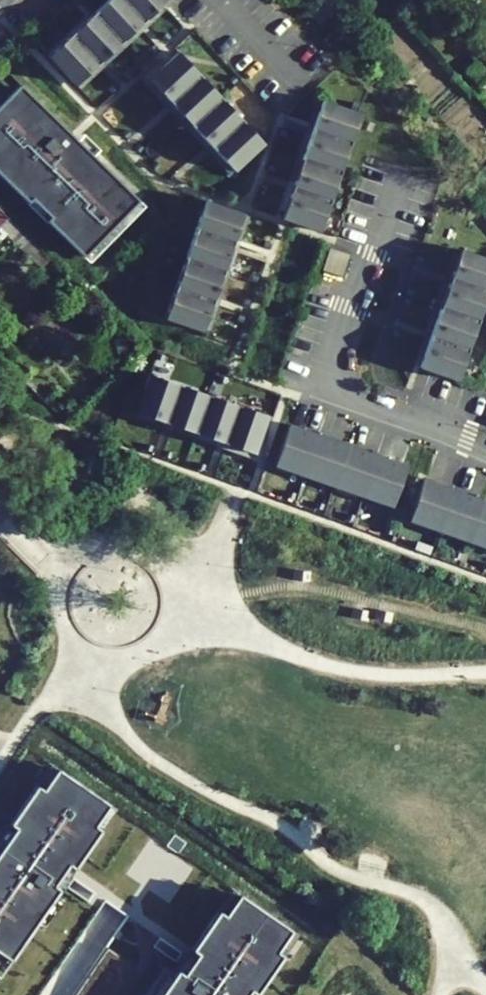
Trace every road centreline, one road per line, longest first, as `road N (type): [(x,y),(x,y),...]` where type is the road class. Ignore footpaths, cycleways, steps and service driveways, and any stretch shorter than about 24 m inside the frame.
road 1 (residential): [(485,447),(320,386),(401,177)]

